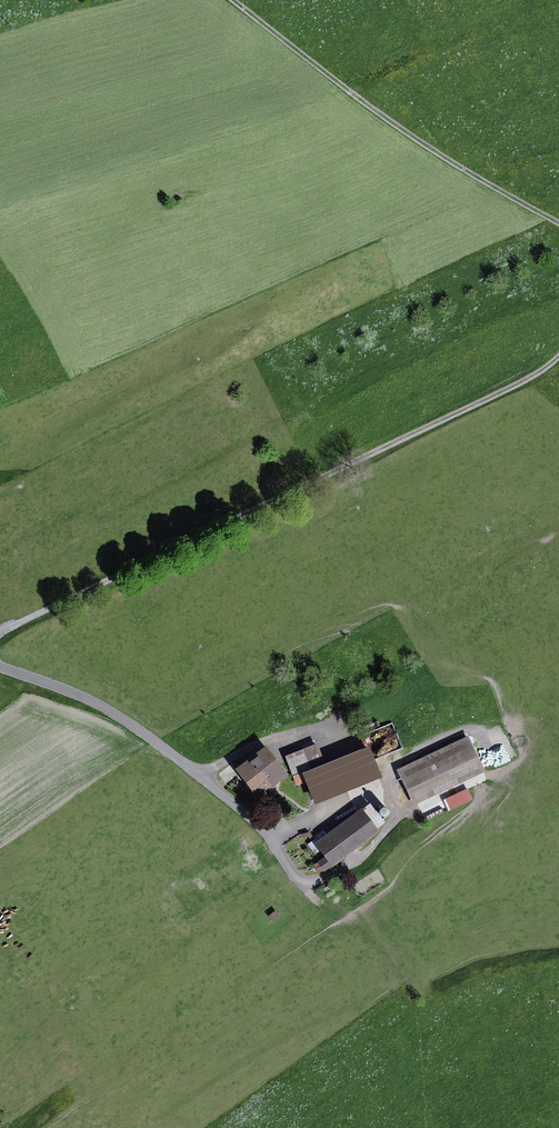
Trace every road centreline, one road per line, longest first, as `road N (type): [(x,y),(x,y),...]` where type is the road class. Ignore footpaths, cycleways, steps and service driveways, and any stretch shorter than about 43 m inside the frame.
road 1 (track): [(558,356),(526,379),(0,632)]
road 2 (track): [(234,0),(386,121),(558,225)]
road 3 (residential): [(0,669),(83,696),(130,723),(276,843)]

